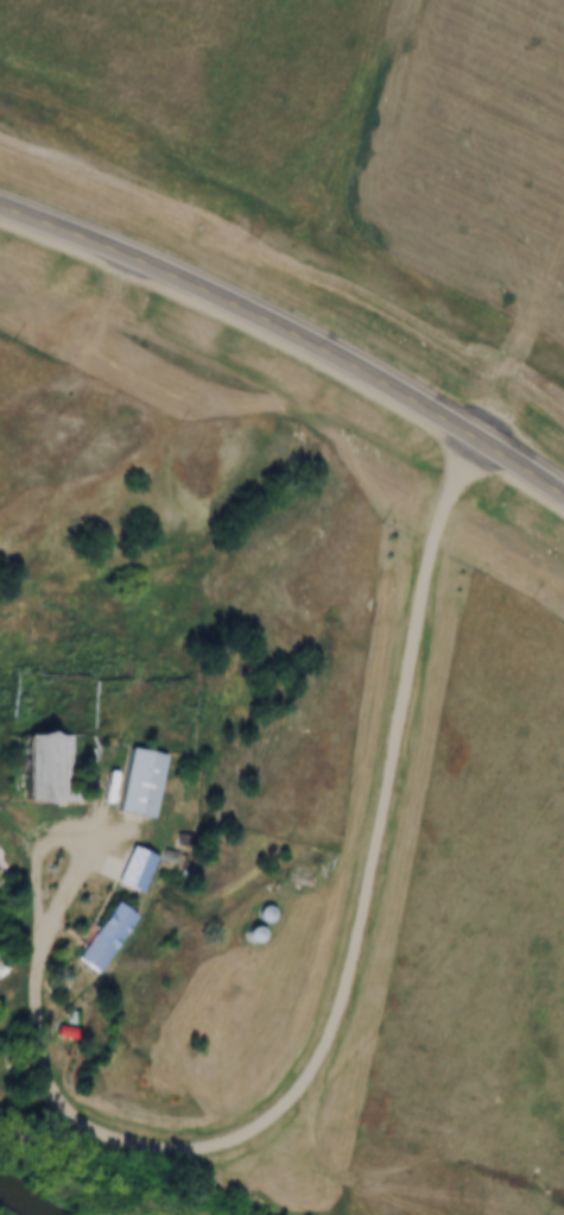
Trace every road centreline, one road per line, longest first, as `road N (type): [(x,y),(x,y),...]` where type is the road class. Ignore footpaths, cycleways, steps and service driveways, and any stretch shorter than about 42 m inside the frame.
road 1 (secondary): [(563,491),(241,307),(0,211)]
road 2 (track): [(302,1095),(324,1146),(354,1175),(384,1178),(431,1163),(463,1164),(563,1194)]
road 3 (track): [(476,437),(517,359),(563,220)]

